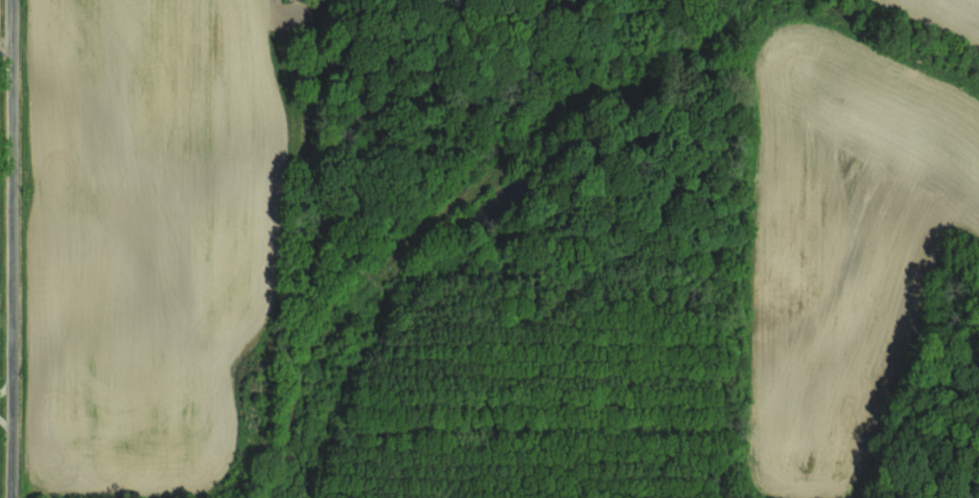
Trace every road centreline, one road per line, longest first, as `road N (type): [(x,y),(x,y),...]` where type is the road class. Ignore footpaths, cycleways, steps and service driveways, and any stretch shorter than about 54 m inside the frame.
road 1 (residential): [(13,0),(12,497)]

